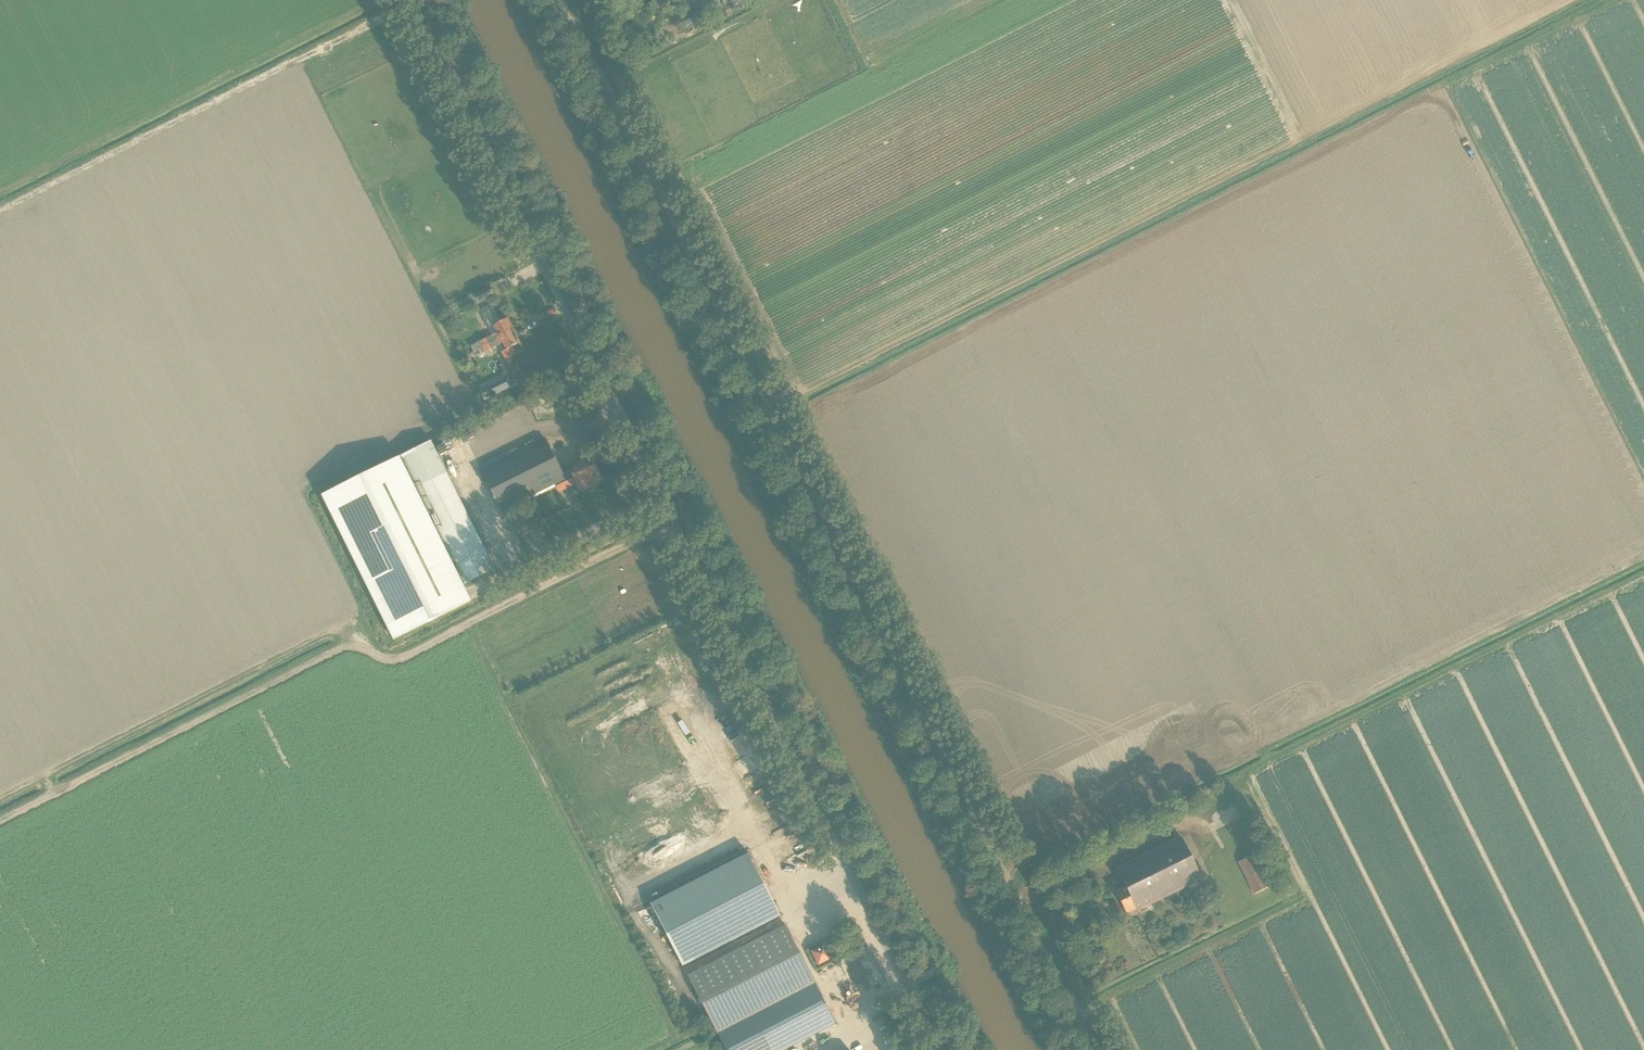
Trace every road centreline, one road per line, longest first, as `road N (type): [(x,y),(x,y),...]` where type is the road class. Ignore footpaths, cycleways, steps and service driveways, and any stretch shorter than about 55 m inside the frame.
road 1 (unclassified): [(1095,1049),(563,0)]
road 2 (unclassified): [(940,1049),(409,0)]

